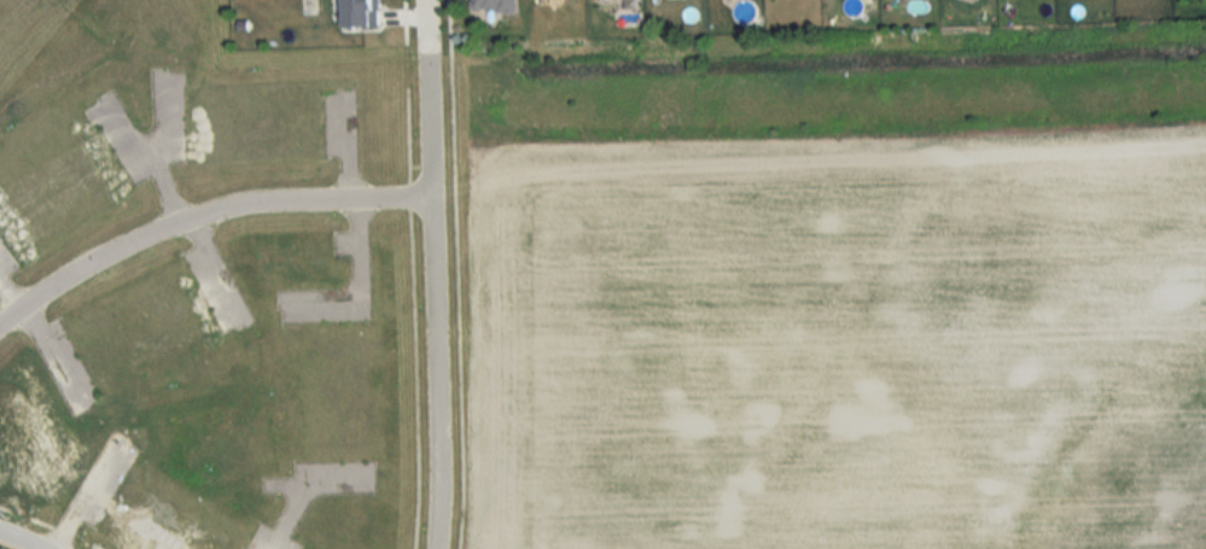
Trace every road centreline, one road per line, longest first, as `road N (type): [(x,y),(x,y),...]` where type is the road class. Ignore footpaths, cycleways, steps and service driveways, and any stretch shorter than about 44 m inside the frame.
road 1 (residential): [(427,0),(435,548)]
road 2 (residential): [(430,188),(247,202),(168,226),(0,320)]

